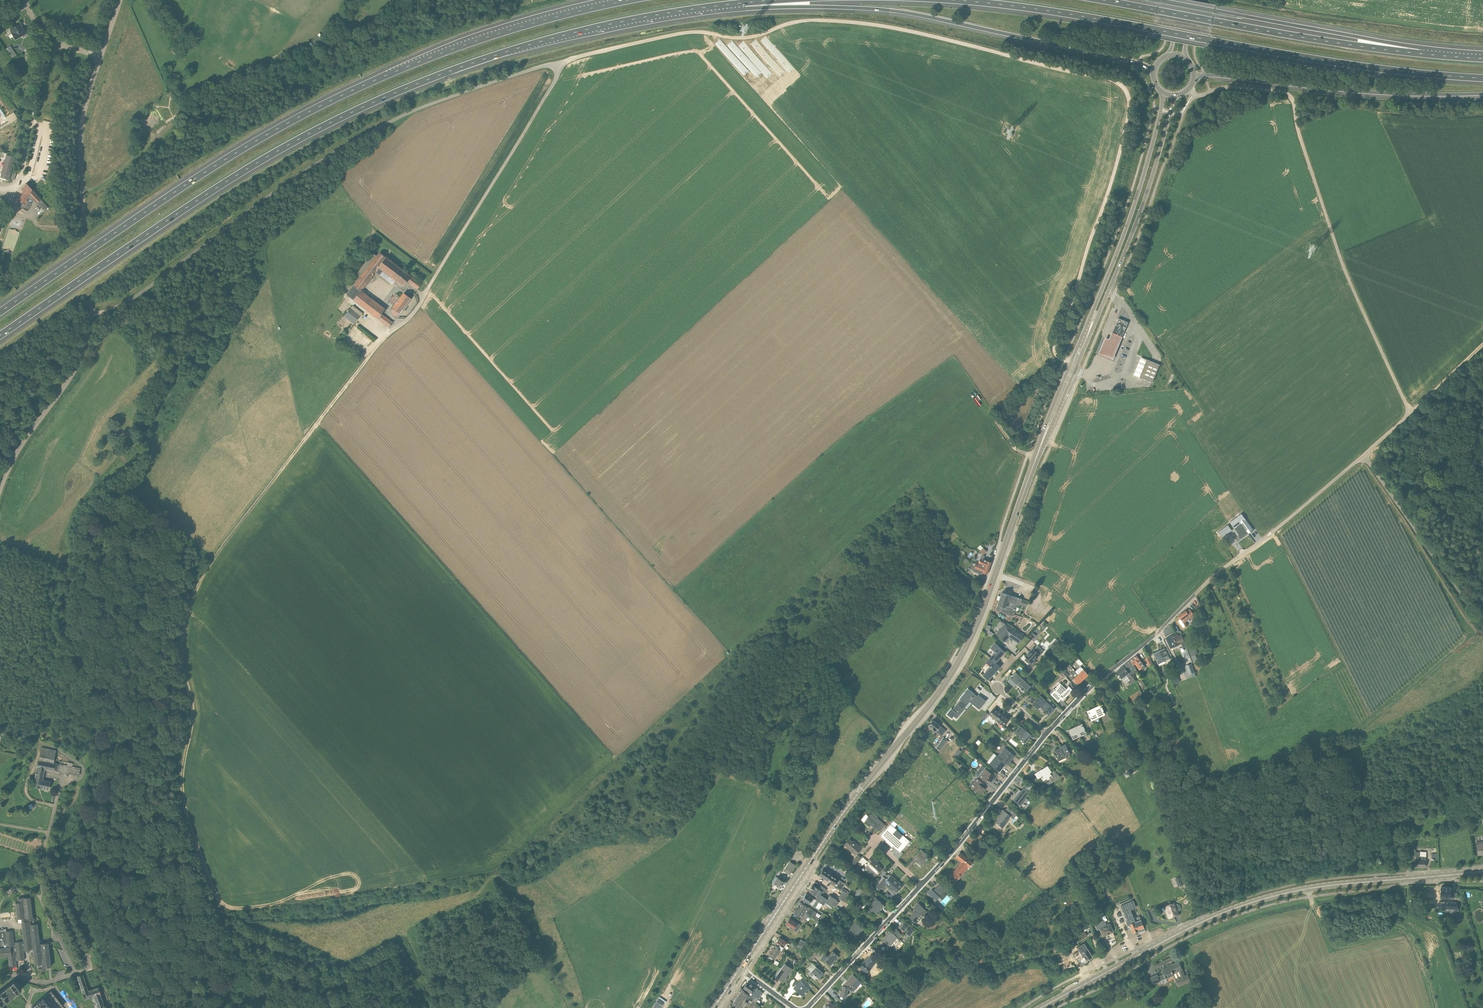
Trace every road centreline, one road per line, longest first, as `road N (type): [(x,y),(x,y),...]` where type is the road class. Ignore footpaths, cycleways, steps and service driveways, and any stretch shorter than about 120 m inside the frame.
road 1 (track): [(558,62),(682,33),(746,38),(823,20),(914,32),(1117,82),(1129,95),(1129,111),(1055,341),(1065,360)]
road 2 (motorway): [(0,338),(239,178),(387,98),(589,31),(745,3)]
road 3 (motorway): [(622,0),(466,42),(293,117),(0,309)]
road 4 (secondary): [(740,969),(841,816),(955,667),(1043,439)]
road 5 (motorway): [(934,0),(1482,80)]
road 6 (unclassified): [(558,62),(379,128),(290,181),(133,298),(89,313)]
road 7 (unclassified): [(1189,89),(1198,96),(1236,86),(1292,98),(1341,260),(1410,413),(1364,455)]
road 8 (motorway): [(745,3),(909,13),(1153,71)]
road 9 (secondary): [(1043,439),(1131,236),(1177,96)]
road 10 (secondary): [(1162,92),(1132,210),(1043,439)]
road 11 (secondary): [(1140,954),(1291,892),(1482,872)]
road 12 (motorway): [(1419,53),(1107,0)]
road 13 (track): [(211,562),(394,331)]
road 14 (unclassified): [(1364,455),(1218,572),(1145,643)]
road 15 (motorway): [(1195,77),(1482,95)]
road 16 (motorway): [(1419,53),(1162,0)]
road 17 (unclassified): [(89,313),(80,161),(100,58)]
road 18 (unclassified): [(1482,624),(1364,455)]
road 19 (unclassified): [(0,489),(77,365),(89,313)]
road 20 (residential): [(1046,734),(921,885)]
road 21 (unclassified): [(807,1007),(921,885)]
road 22 (residential): [(1145,643),(1046,734)]
road 23 (residential): [(1046,734),(997,689),(1000,674),(1032,641)]

